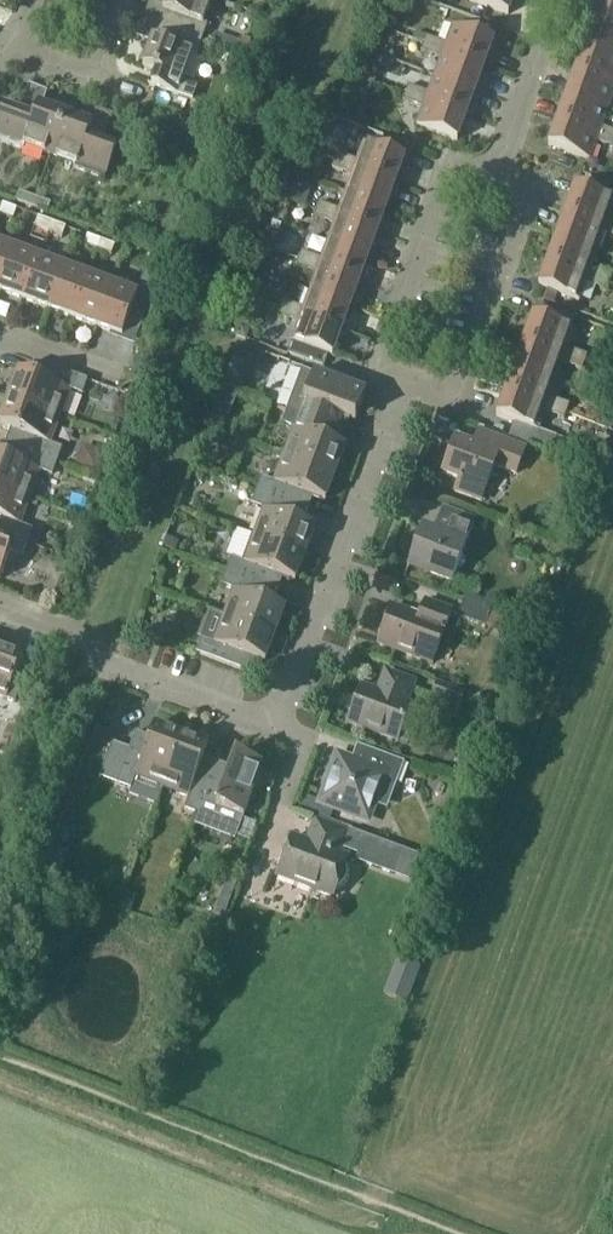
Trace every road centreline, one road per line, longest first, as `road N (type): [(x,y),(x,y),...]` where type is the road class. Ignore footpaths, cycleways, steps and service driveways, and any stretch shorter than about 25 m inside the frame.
road 1 (residential): [(75,629),(110,668),(260,721),(287,711),(314,658),(401,405)]
road 2 (track): [(399,1164),(352,1216),(0,1083)]
road 3 (residential): [(401,405),(463,402),(533,203),(507,171)]
road 4 (residential): [(401,405),(383,375),(458,172),(507,171)]
road 5 (residential): [(507,171),(562,0)]
road 6 (residential): [(20,45),(89,78),(109,62),(134,0)]
road 7 (residential): [(120,379),(0,327)]

